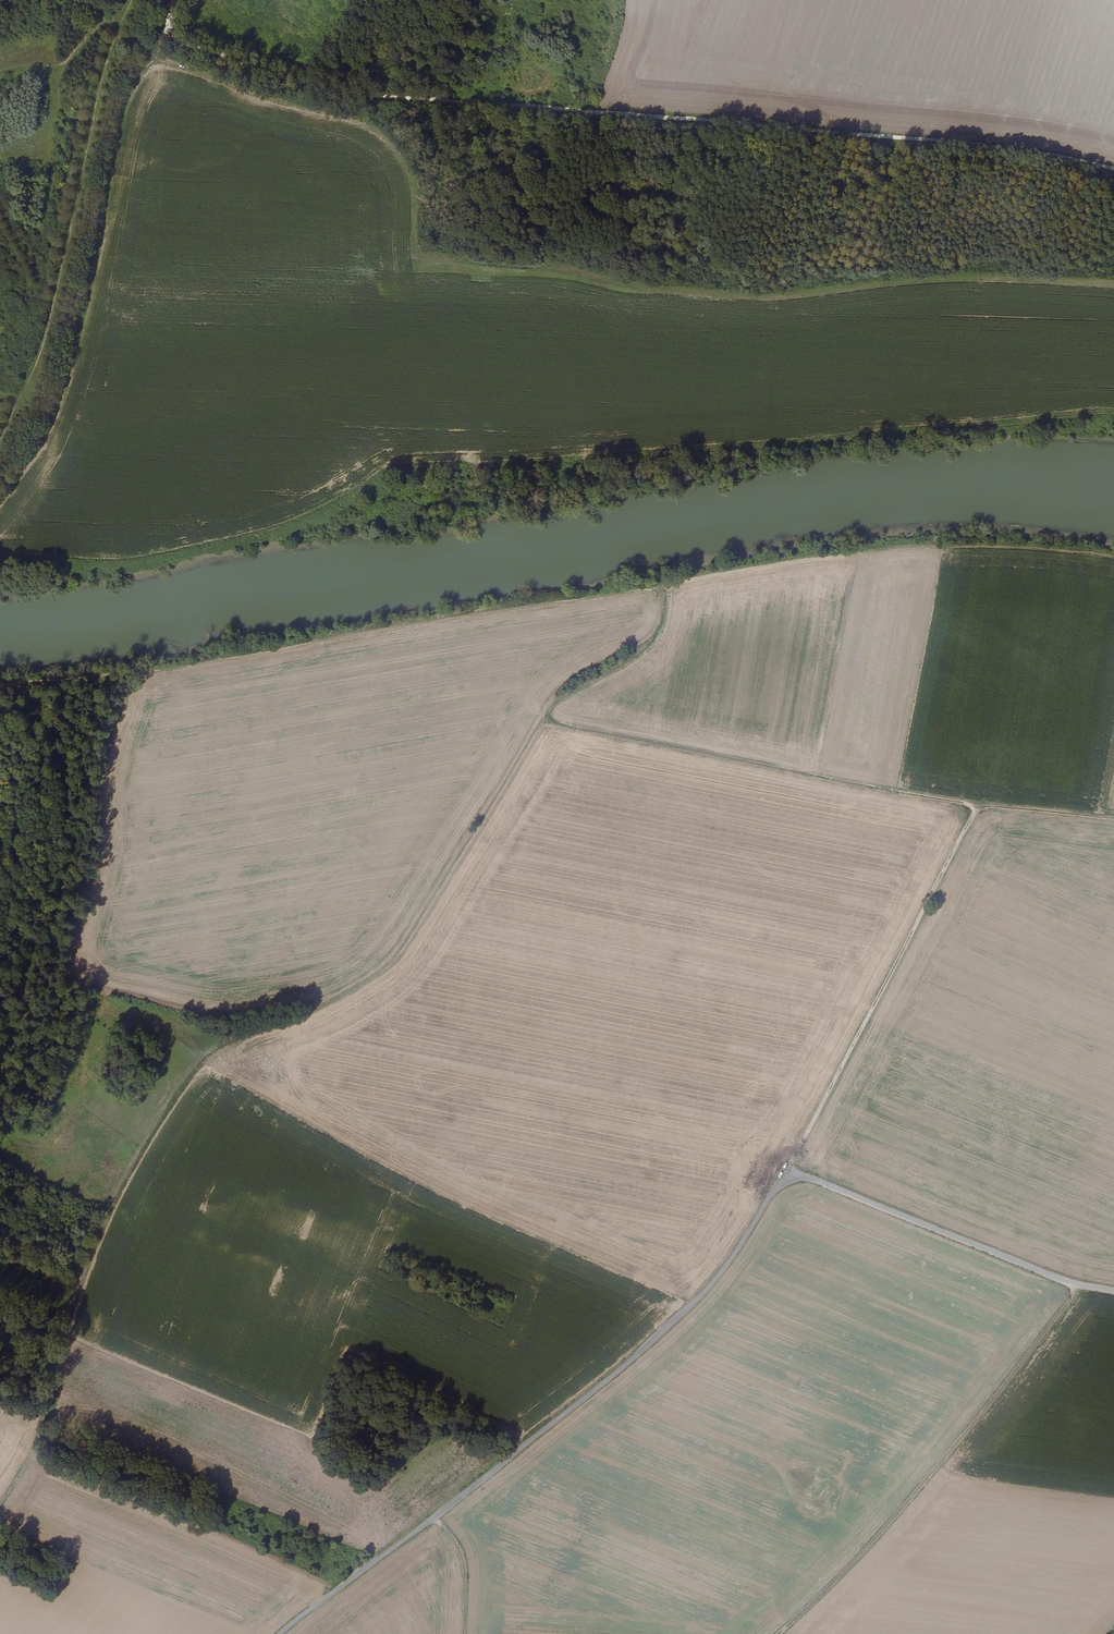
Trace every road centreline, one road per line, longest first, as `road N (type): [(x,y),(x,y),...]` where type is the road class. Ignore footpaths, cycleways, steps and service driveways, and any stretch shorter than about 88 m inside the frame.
road 1 (track): [(154,55),(276,98),(378,121),(416,163),(414,237),(429,254),(749,296),(992,275),(1113,284)]
road 2 (unclassified): [(277,1633),(694,1306),(788,1176),(1046,1275),(1113,1291)]
road 3 (track): [(0,1502),(42,1419),(62,1328),(112,1203),(197,1060),(322,1004),(384,965),(534,727),(546,724)]
road 4 (track): [(165,32),(290,78),(388,94),(934,138),(1113,168)]
road 5 (track): [(546,724),(544,707),(650,644),(663,587),(654,582),(406,621),(129,674)]
road 6 (track): [(1113,818),(975,808),(546,724)]
road 7 (track): [(1081,1286),(898,1508),(772,1633)]
road 8 (track): [(975,808),(788,1176)]
road 9 (track): [(0,683),(129,674)]

